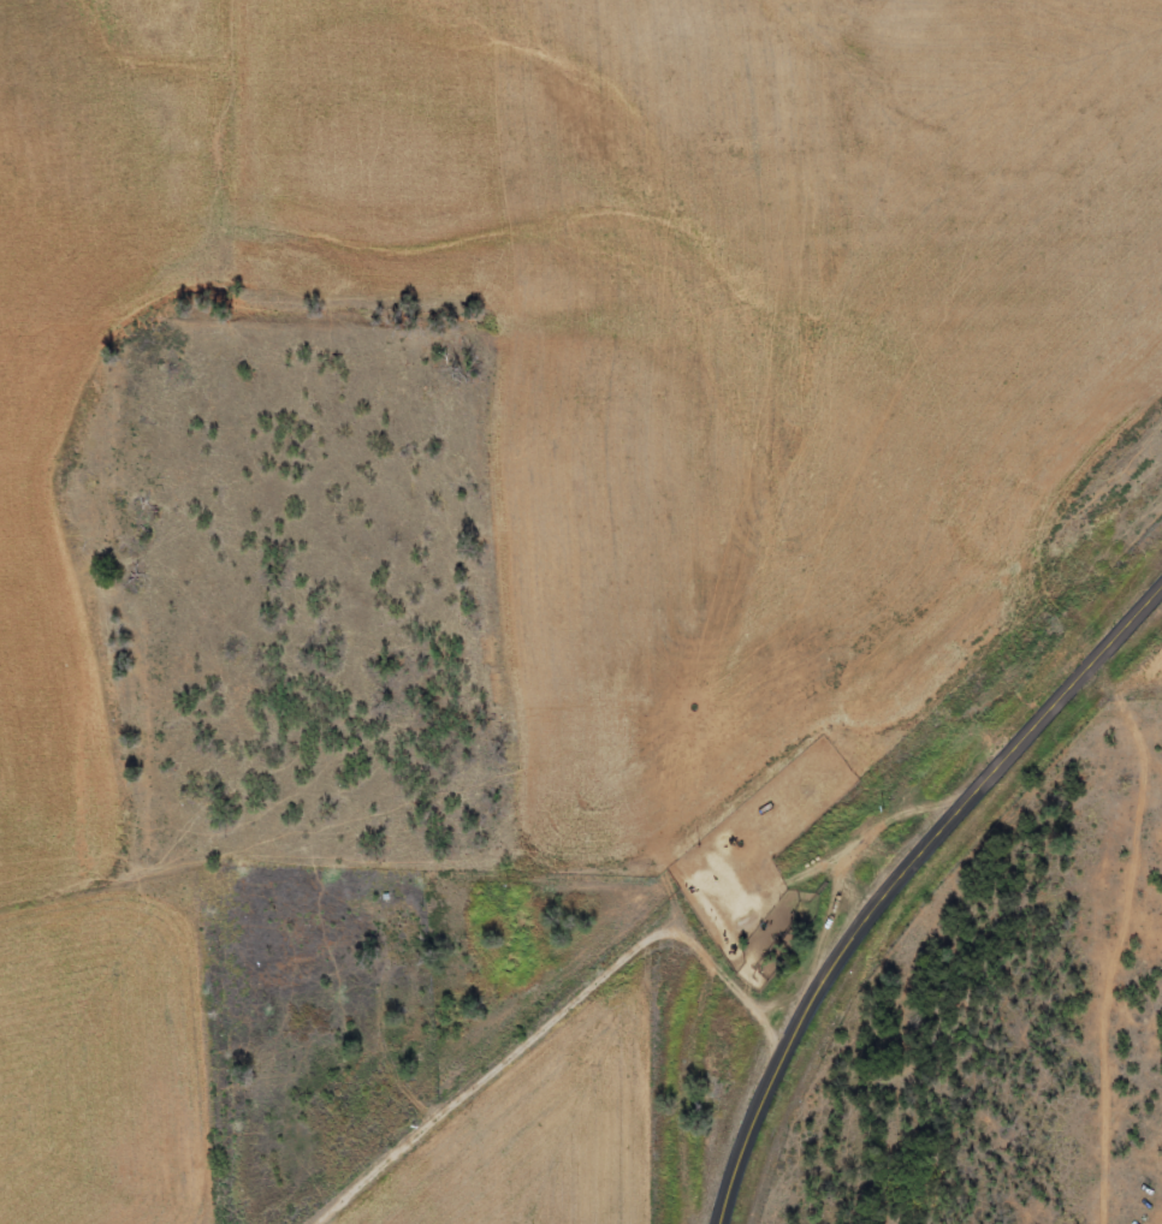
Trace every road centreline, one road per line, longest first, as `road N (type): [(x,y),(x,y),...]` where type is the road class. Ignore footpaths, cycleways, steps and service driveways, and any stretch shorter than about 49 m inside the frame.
road 1 (secondary): [(728,1223),(740,1174),(817,1005),(877,913),(1161,595)]
road 2 (residential): [(710,1223),(683,1109),(700,980),(696,925),(665,867),(437,881)]

